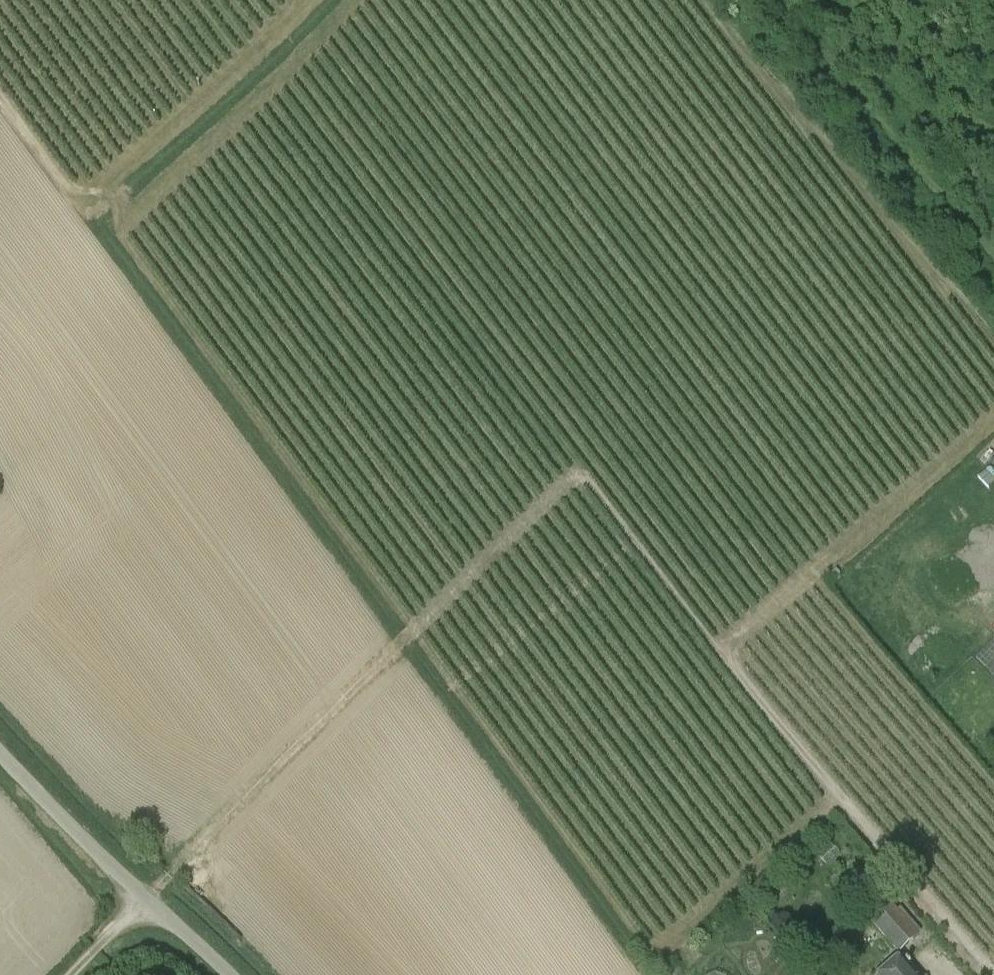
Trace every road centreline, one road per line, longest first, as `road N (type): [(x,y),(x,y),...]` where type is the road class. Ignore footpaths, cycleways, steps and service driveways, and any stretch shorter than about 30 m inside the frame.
road 1 (unclassified): [(213,974),(0,749)]

